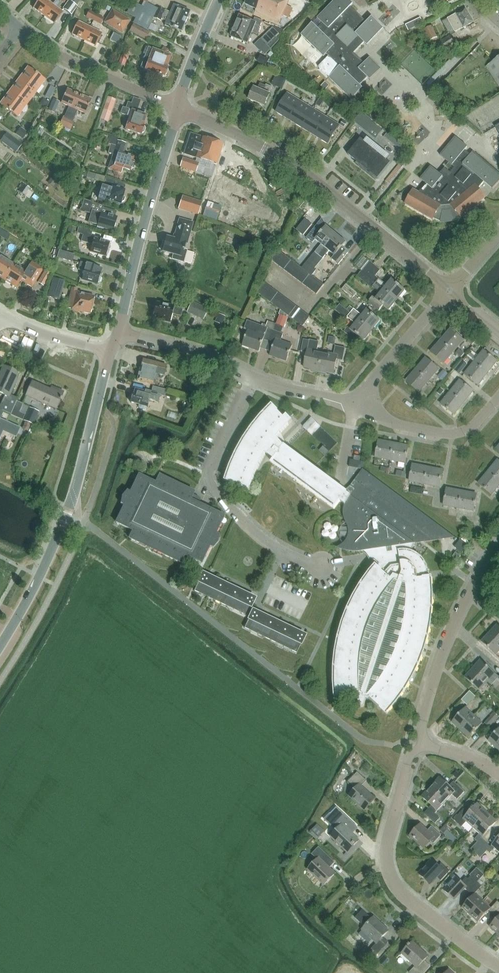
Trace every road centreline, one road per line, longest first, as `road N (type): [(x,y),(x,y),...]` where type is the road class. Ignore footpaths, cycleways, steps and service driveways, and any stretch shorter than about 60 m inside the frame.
road 1 (residential): [(178,108),(290,162),(449,291)]
road 2 (secondary): [(0,645),(65,516),(110,352)]
road 3 (residential): [(417,743),(392,822),(387,861),(396,889),(498,971)]
road 4 (residential): [(253,377),(208,477),(261,538),(321,565)]
road 5 (secondary): [(118,334),(178,108)]
road 6 (residential): [(417,743),(474,578),(498,542)]
road 7 (residential): [(178,108),(17,30)]
road 8 (residential): [(357,408),(451,434),(475,424),(498,396)]
road 9 (residential): [(357,408),(449,291)]
road 10 (residential): [(118,334),(253,377)]

